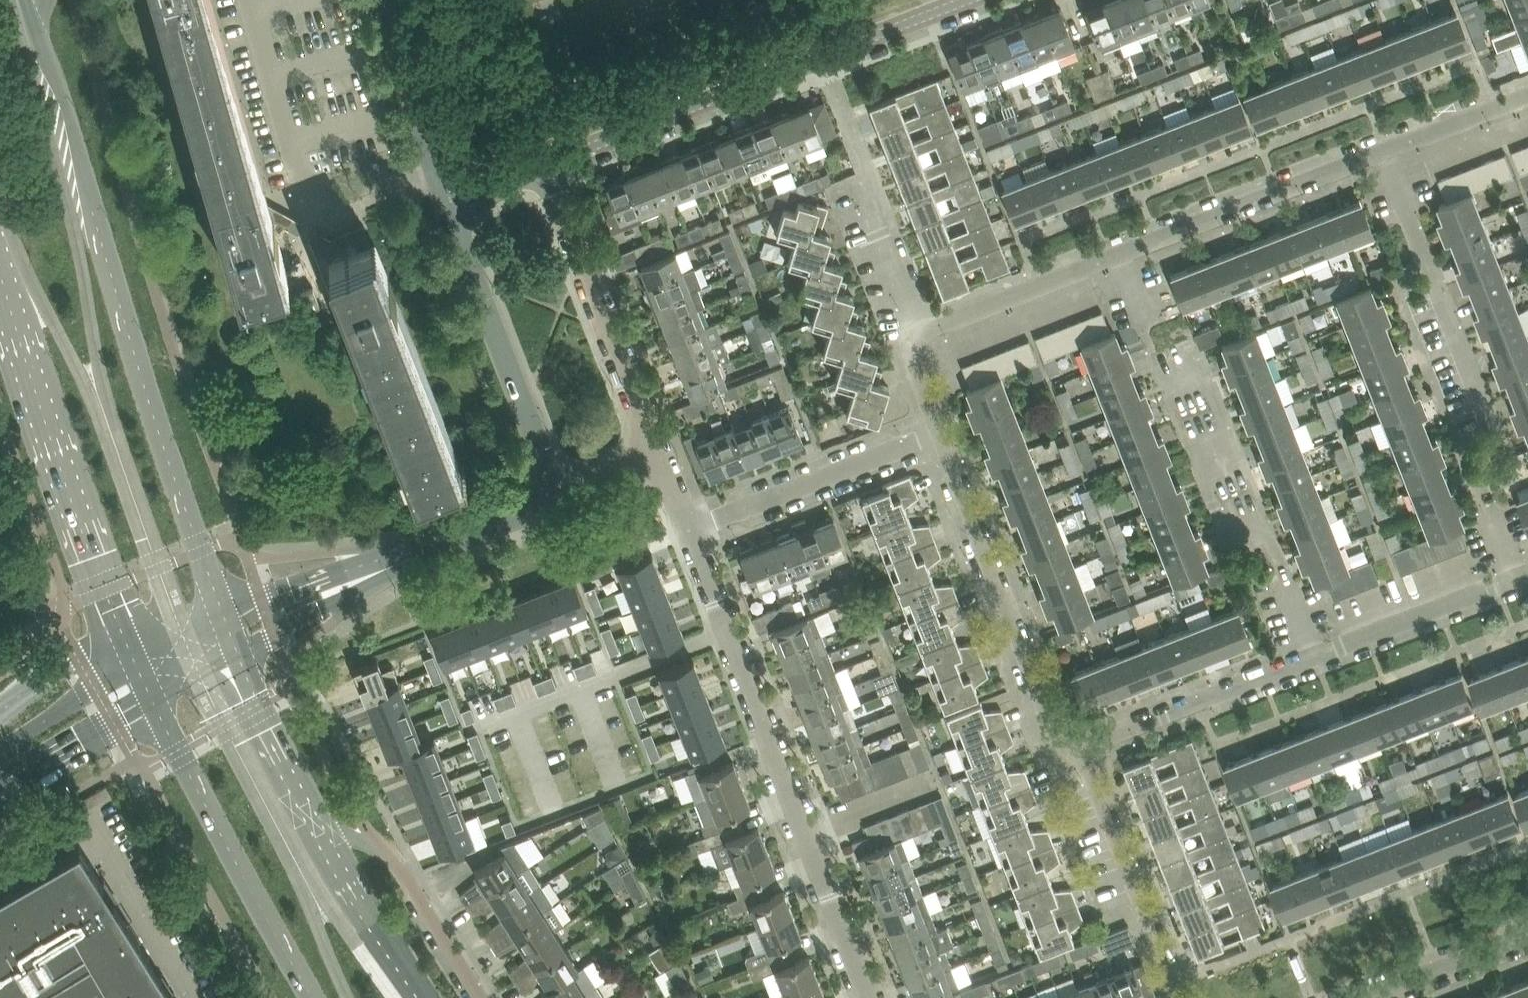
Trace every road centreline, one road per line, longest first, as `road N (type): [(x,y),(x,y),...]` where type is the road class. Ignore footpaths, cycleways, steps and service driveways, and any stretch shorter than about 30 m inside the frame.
road 1 (secondary): [(223,613),(159,442),(42,49)]
road 2 (residential): [(871,997),(692,528)]
road 3 (secondary): [(0,258),(93,559),(139,667)]
road 4 (tertiary): [(557,160),(955,0)]
road 5 (residential): [(1316,660),(1208,381),(1171,394),(1155,360)]
road 6 (residential): [(1088,752),(1065,742),(938,438)]
road 7 (secondary): [(154,701),(315,997)]
road 8 (tertiary): [(556,494),(451,202)]
road 9 (residential): [(660,451),(557,160)]
road 10 (residential): [(1496,432),(1386,156)]
road 11 (residential): [(1123,260),(1386,156)]
road 12 (residential): [(1181,997),(1088,752)]
road 13 (residential): [(692,528),(938,438)]
road 14 (residential): [(1088,752),(1316,660)]
road 15 (residential): [(482,997),(384,845),(325,829)]
road 16 (tertiary): [(343,586),(556,494)]
road 17 (residential): [(921,334),(1123,260)]
road 18 (residential): [(1316,660),(1517,584)]
road 19 (unclassified): [(451,202),(386,0)]
road 20 (secondary): [(431,997),(325,829)]
road 21 (secondary): [(325,829),(237,653)]
road 22 (secondary): [(0,790),(154,701)]
road 23 (residential): [(921,334),(863,167)]
road 24 (secondary): [(139,667),(0,748)]
road 25 (residential): [(1382,997),(1527,942)]
road 26 (residential): [(1386,156),(1527,105)]
road 27 (tertiary): [(343,586),(308,580),(223,613)]
road 28 (tertiary): [(237,653),(323,607),(343,586)]

